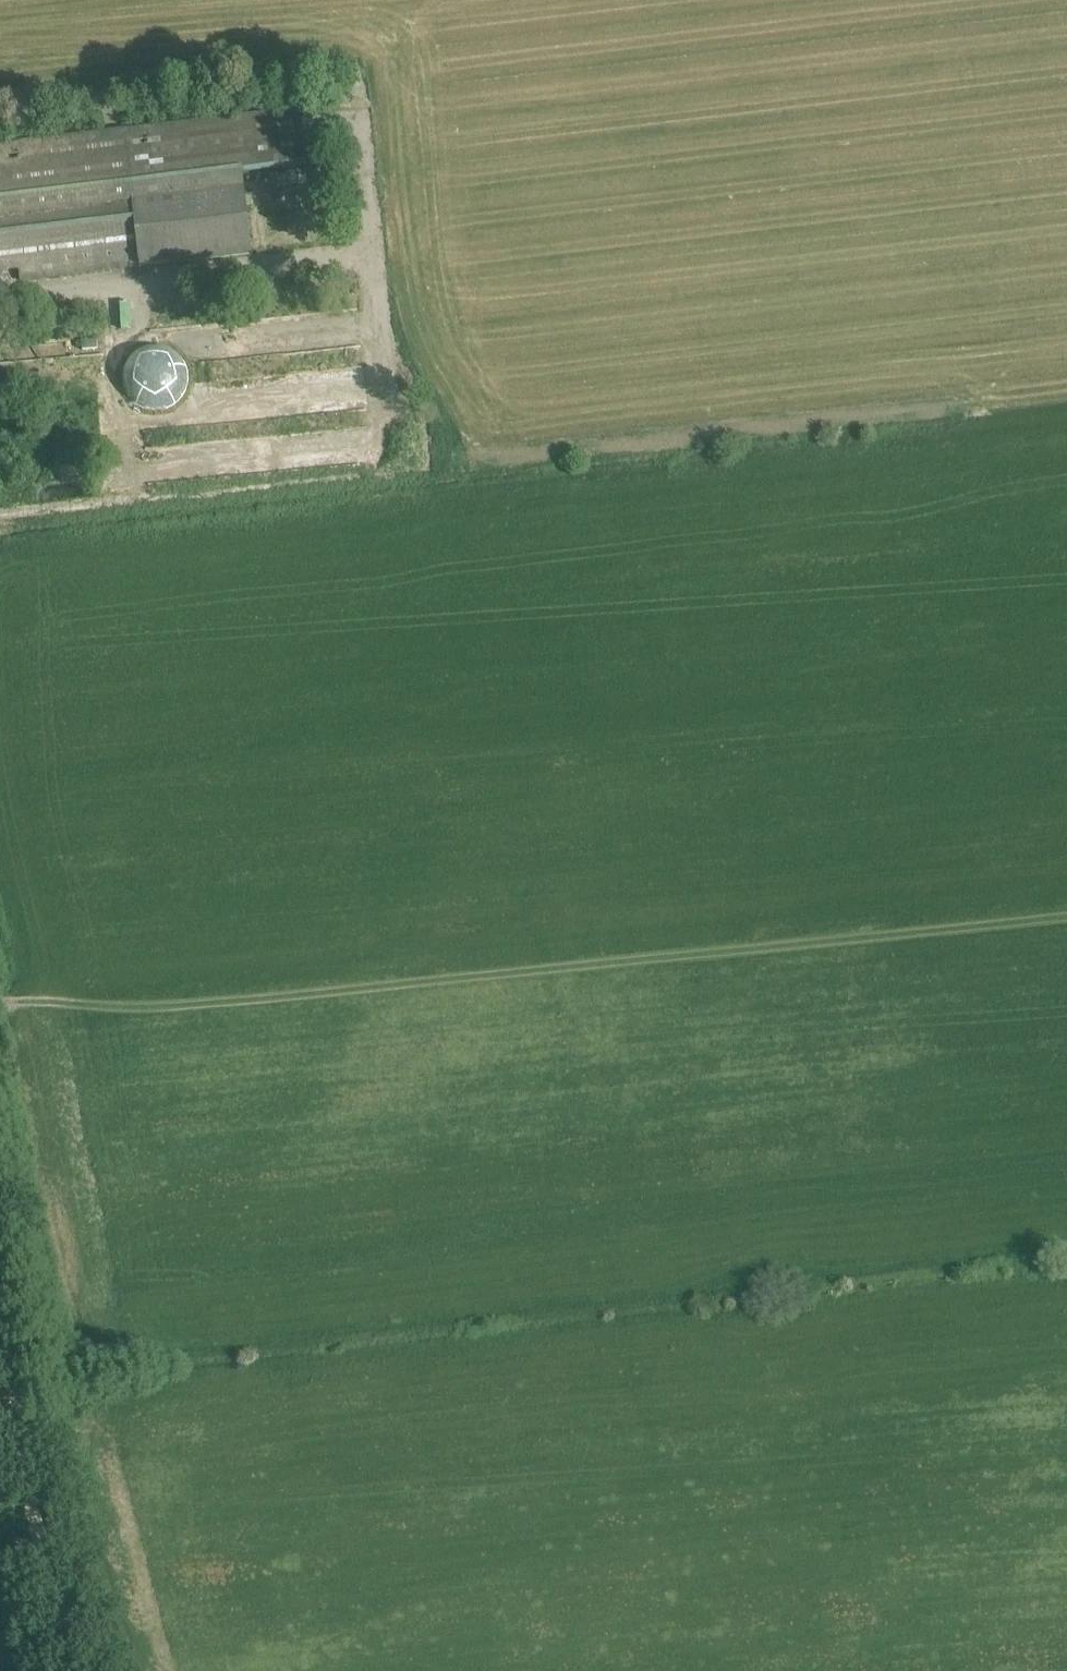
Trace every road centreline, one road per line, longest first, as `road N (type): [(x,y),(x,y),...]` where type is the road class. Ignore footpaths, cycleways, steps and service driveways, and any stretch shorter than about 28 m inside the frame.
road 1 (unclassified): [(83,1670),(0,1266)]

